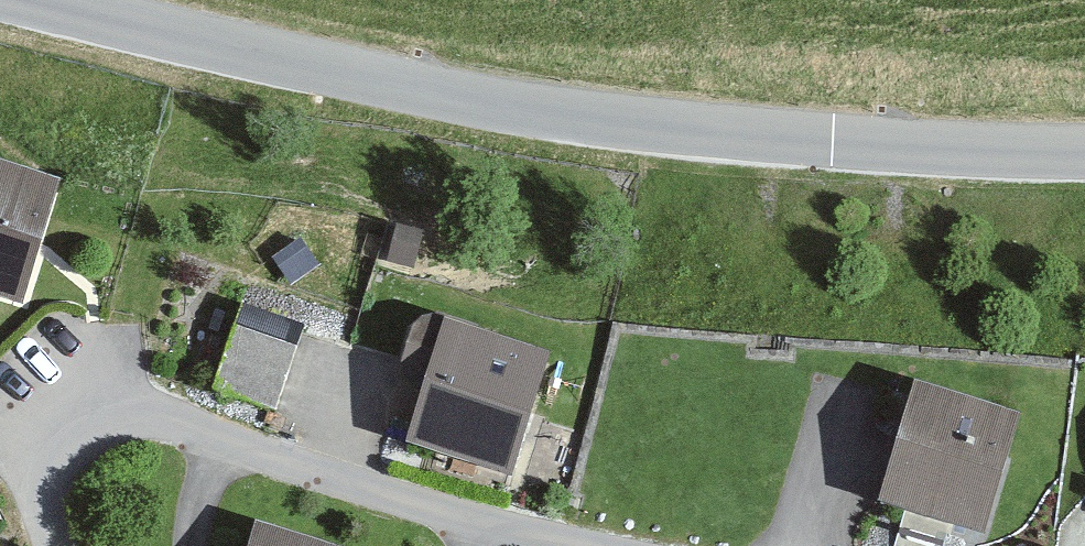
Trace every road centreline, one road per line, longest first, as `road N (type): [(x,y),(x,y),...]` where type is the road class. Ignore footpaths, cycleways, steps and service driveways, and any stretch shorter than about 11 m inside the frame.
road 1 (unclassified): [(30,0),(551,115),(743,135),(1084,149)]
road 2 (residential): [(592,545),(349,485),(145,418),(79,444),(60,464),(50,490),(56,545)]

